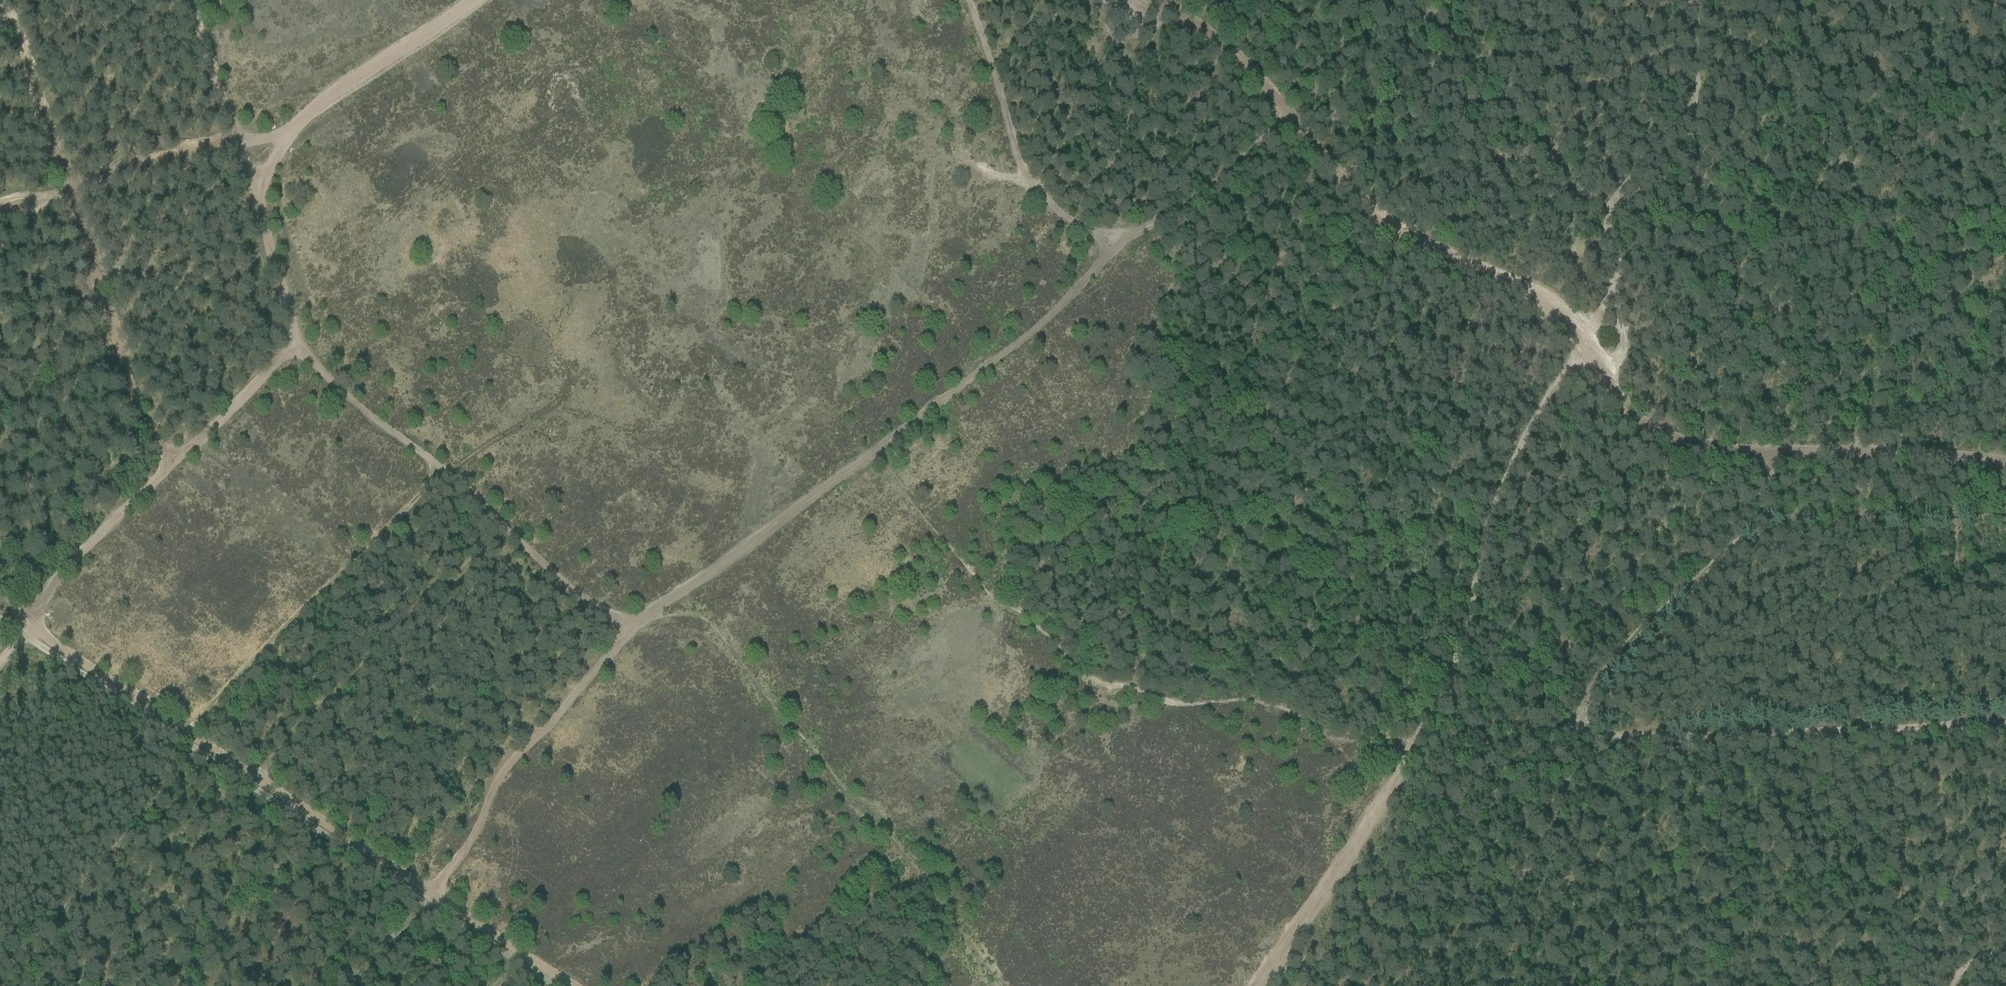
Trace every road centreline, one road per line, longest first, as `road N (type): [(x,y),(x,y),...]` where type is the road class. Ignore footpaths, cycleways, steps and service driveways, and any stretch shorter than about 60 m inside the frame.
road 1 (track): [(354,985),(430,904),(479,833),(487,788),(626,630),(336,387),(287,309),(194,0)]
road 2 (track): [(1947,458),(1711,450),(1641,426),(1584,335),(1540,296),(1382,220),(1255,73),(1191,26),(1132,0)]
road 3 (track): [(2005,722),(1418,732),(1256,985)]
road 4 (track): [(626,630),(1060,311),(1126,233),(1163,220),(1286,118)]
road 5 (track): [(5,0),(148,436),(171,463)]
road 6 (track): [(1418,732),(1485,522),(1584,335)]
road 7 (track): [(24,634),(34,602),(305,338)]
road 8 (track): [(4,985),(111,862),(294,985)]
road 9 (track): [(304,116),(280,132),(237,137),(0,210)]
road 10 (track): [(1955,719),(1947,458),(2005,460)]
road 11 (track): [(471,0),(304,116),(270,159),(261,208)]
road 12 (track): [(1126,233),(1080,225),(1047,207),(1025,179),(968,0)]

